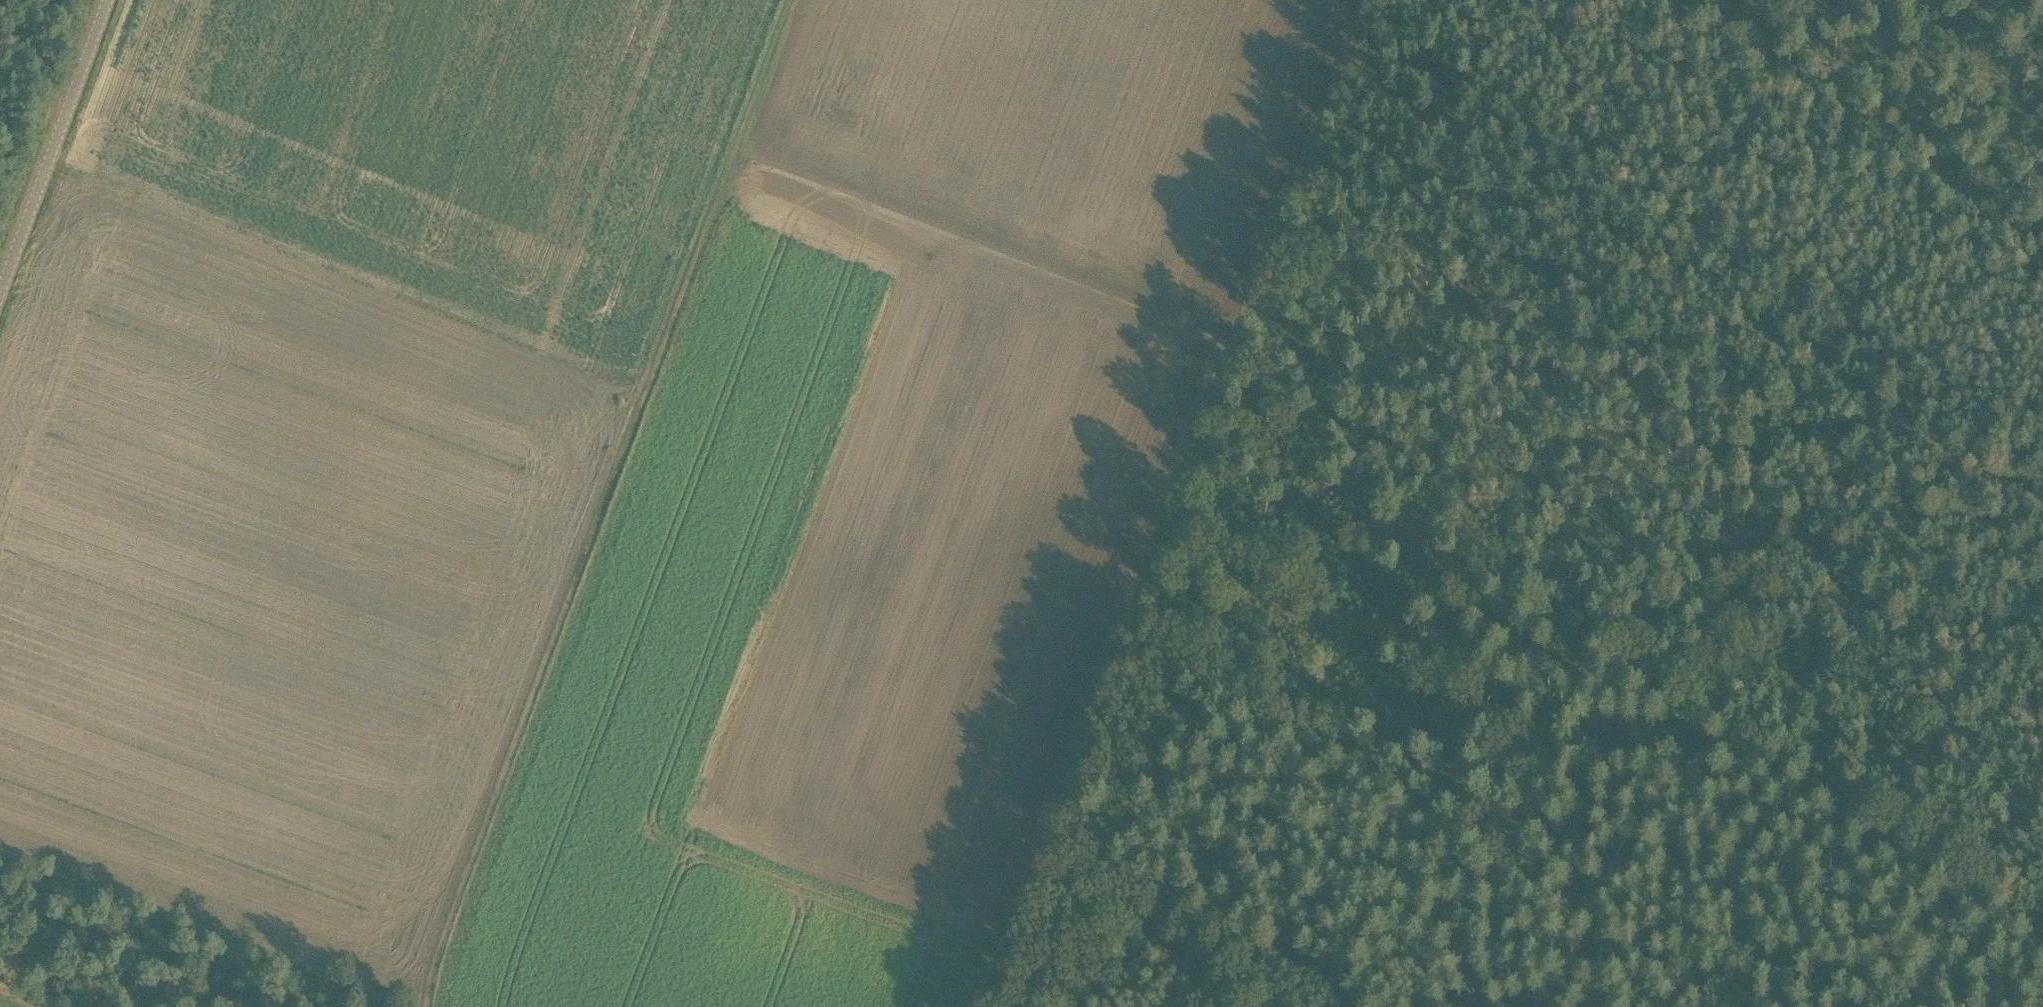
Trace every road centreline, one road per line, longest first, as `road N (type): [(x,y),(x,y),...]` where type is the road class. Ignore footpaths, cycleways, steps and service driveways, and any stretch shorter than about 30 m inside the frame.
road 1 (track): [(782,0),(413,1006)]
road 2 (track): [(1184,515),(1383,0)]
road 3 (track): [(995,1006),(1184,515)]
road 4 (unclassified): [(0,293),(107,0)]

